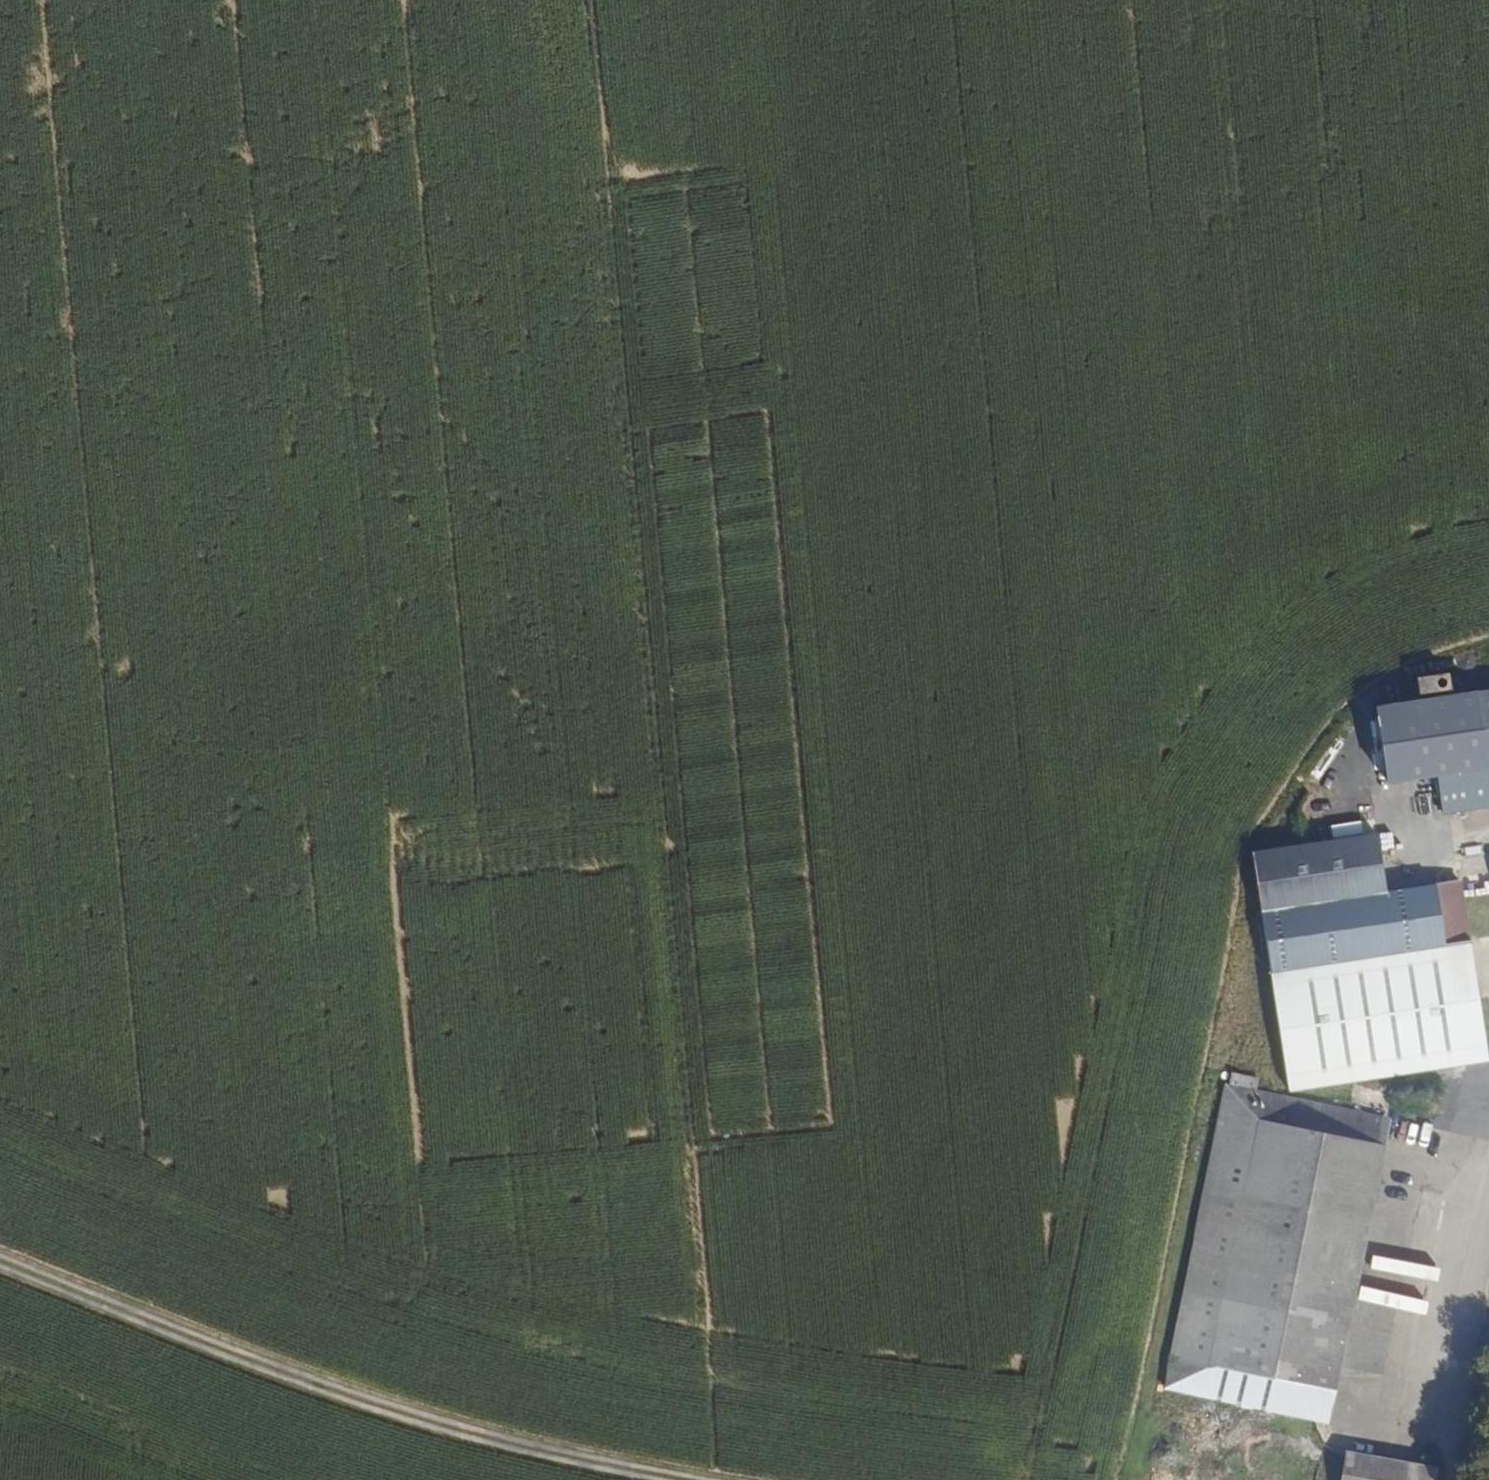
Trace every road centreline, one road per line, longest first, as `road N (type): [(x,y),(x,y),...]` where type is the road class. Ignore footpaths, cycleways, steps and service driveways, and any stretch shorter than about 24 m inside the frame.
road 1 (track): [(667,1479),(487,1444),(275,1374),(0,1261)]
road 2 (unclassified): [(1473,1479),(1476,1346),(1488,1248)]

